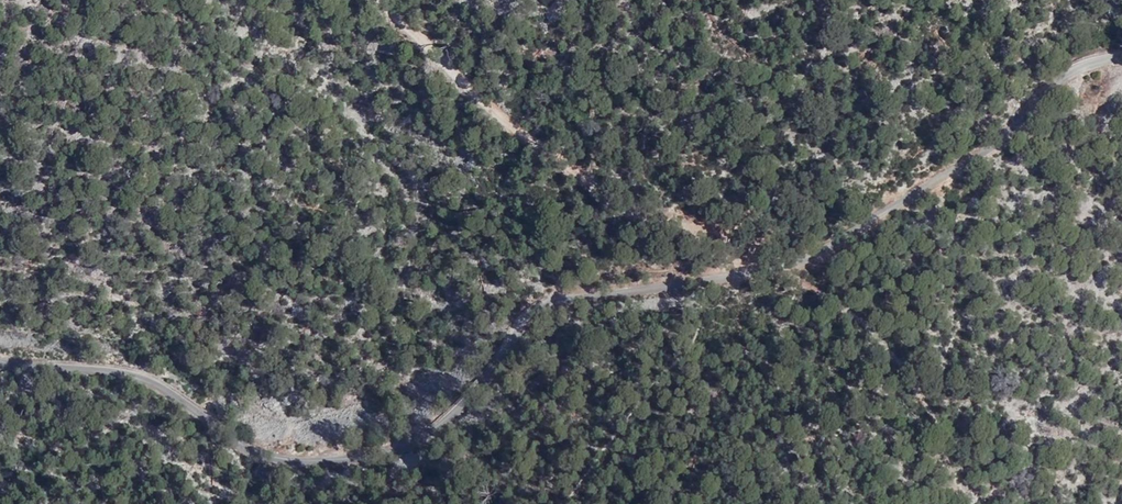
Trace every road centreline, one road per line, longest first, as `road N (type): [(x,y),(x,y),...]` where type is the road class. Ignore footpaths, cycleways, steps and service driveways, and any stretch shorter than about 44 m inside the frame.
road 1 (unclassified): [(1121,59),(1069,78),(932,186),(820,259),(532,312),(448,403),(397,444),(341,463),(241,441),(119,374),(0,358)]
road 2 (track): [(381,0),(497,110),(618,204),(709,253),(792,270),(811,283),(889,349),(932,409),(964,487)]

